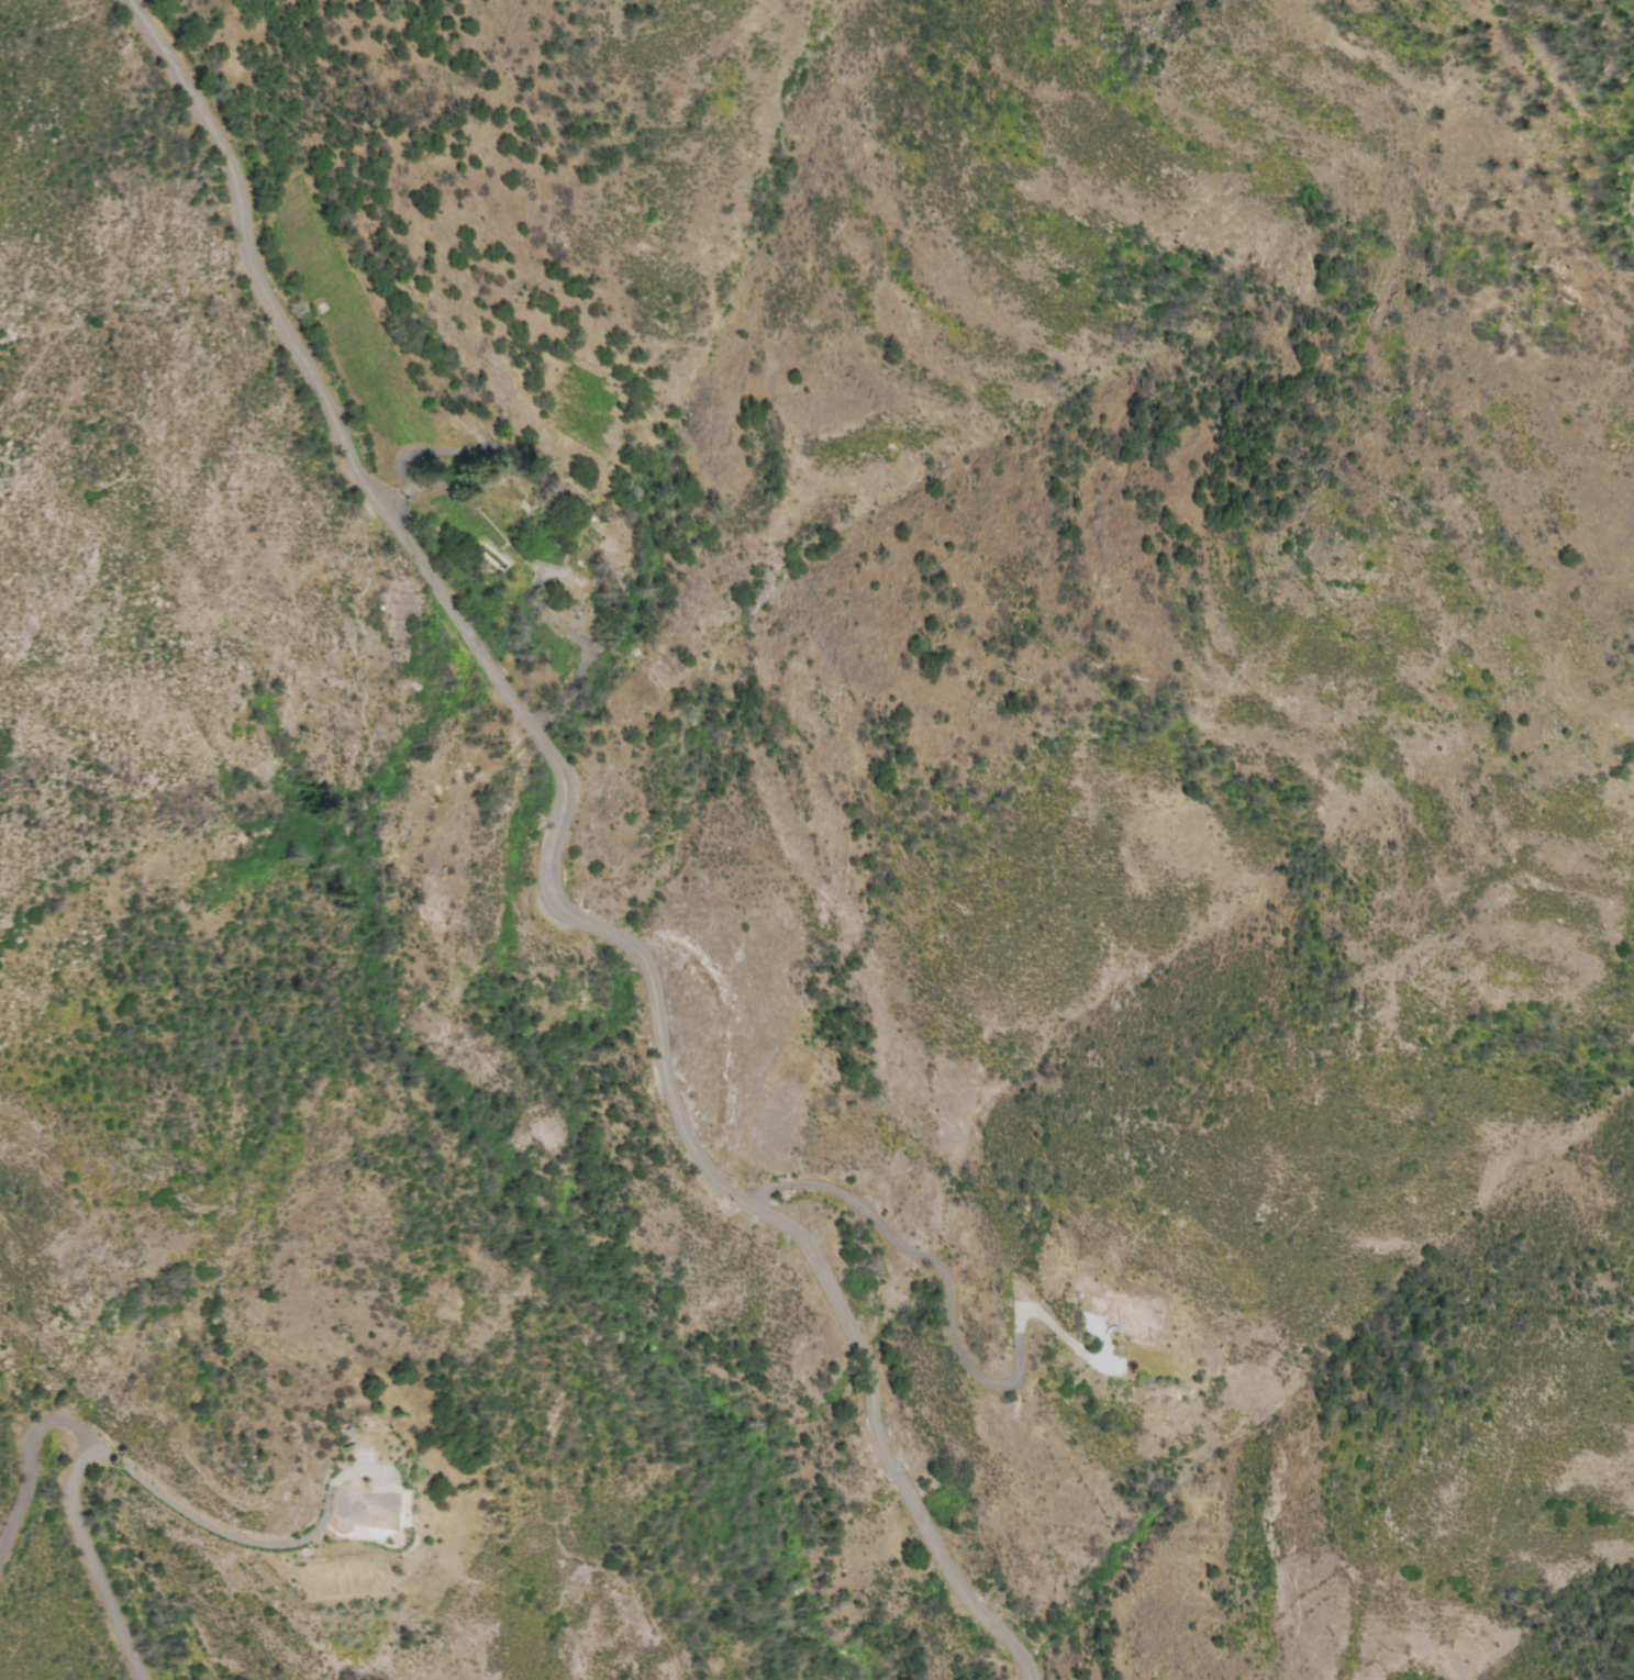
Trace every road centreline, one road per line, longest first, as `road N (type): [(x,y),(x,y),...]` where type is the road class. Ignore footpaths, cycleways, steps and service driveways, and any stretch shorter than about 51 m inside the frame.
road 1 (tertiary): [(1034,1679),(1034,1667),(914,1503),(870,1359),(794,1235),(726,1187),(677,1113),(659,1015),(626,948),(554,902),(568,797),(391,519),(268,301),(237,170),(141,0)]

